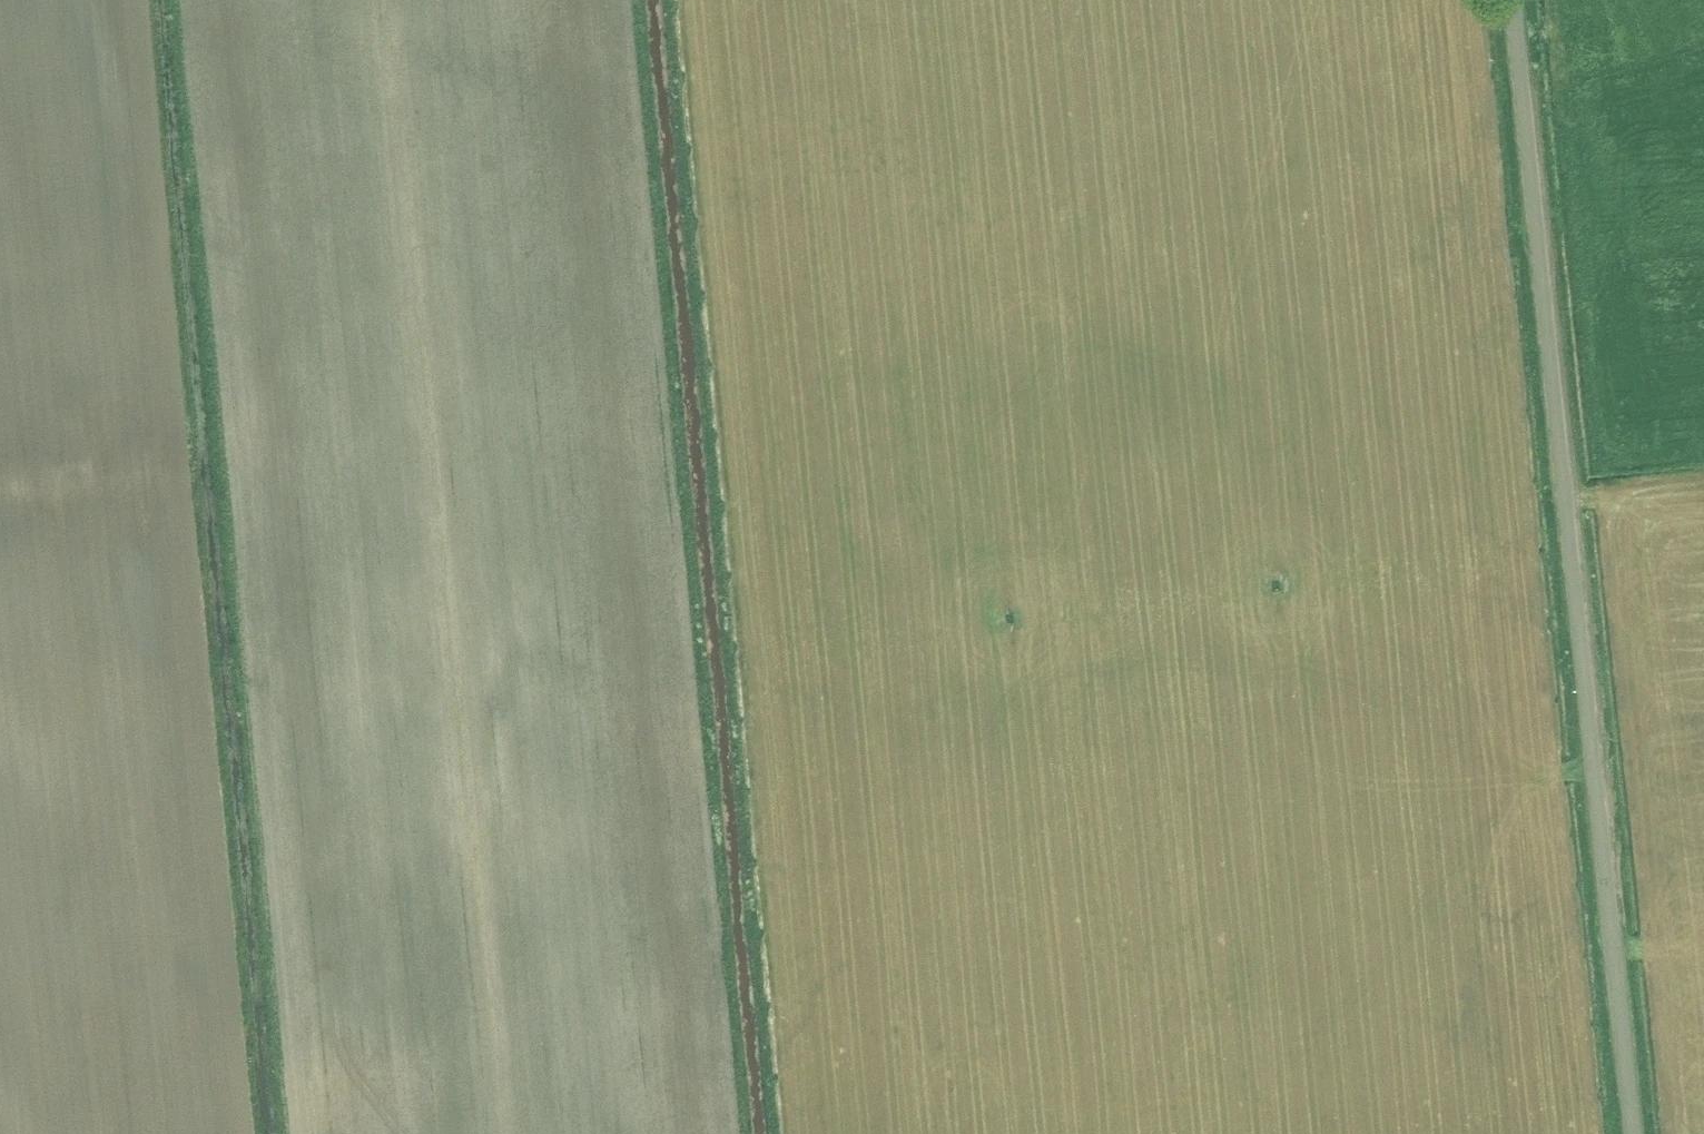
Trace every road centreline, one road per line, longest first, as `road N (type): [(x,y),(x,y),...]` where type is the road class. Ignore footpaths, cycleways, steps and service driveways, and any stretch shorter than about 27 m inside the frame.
road 1 (unclassified): [(1633,1133),(1514,0)]

